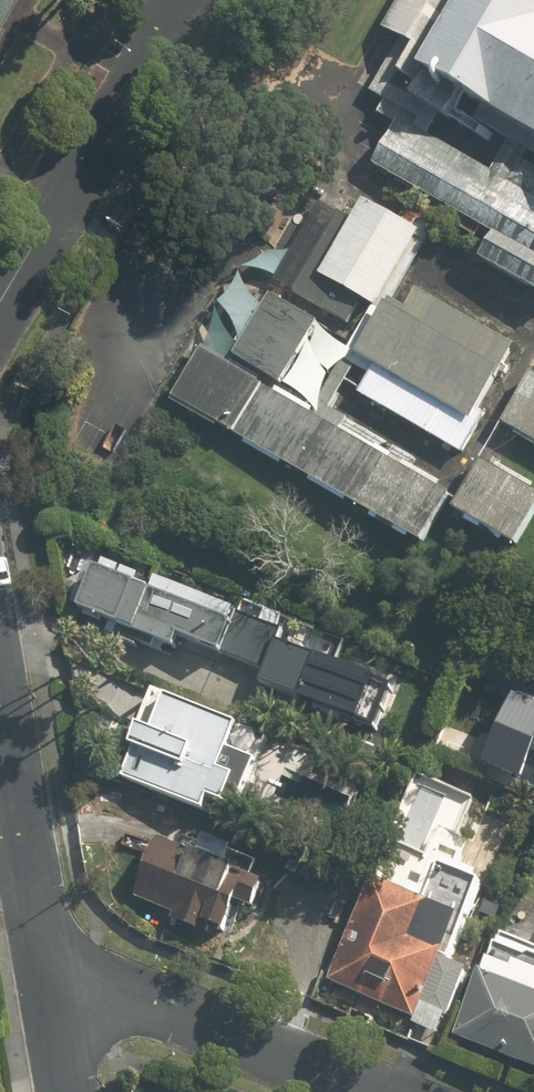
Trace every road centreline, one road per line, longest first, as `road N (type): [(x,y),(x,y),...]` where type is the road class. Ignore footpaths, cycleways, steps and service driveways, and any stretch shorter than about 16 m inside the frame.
road 1 (residential): [(176,0),(0,296)]
road 2 (residential): [(46,967),(361,1091)]
road 3 (residential): [(46,967),(0,737)]
road 4 (residential): [(66,1091),(46,967)]

